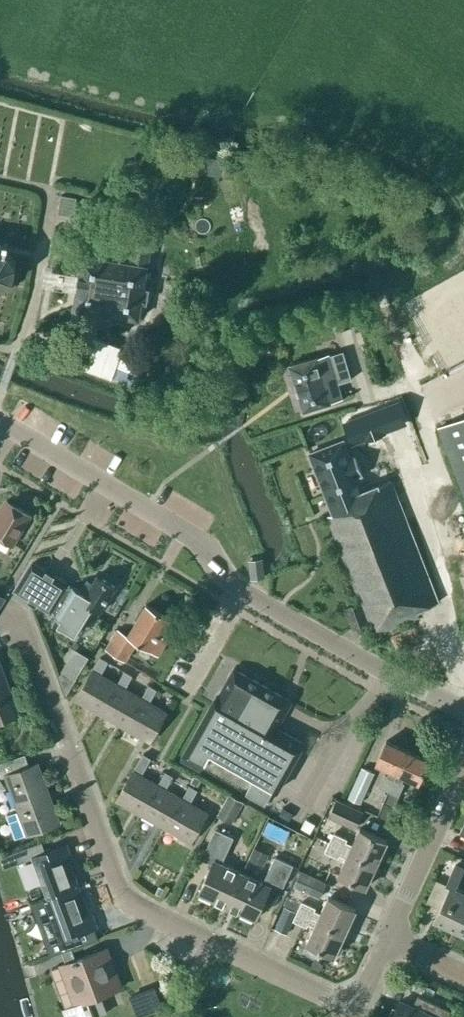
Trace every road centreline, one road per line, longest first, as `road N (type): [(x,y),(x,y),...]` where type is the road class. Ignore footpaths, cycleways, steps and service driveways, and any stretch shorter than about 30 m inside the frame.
road 1 (tertiary): [(463,710),(233,585),(205,544),(0,420)]
road 2 (residential): [(354,1012),(136,907),(26,626)]
road 3 (residential): [(388,936),(463,772)]

